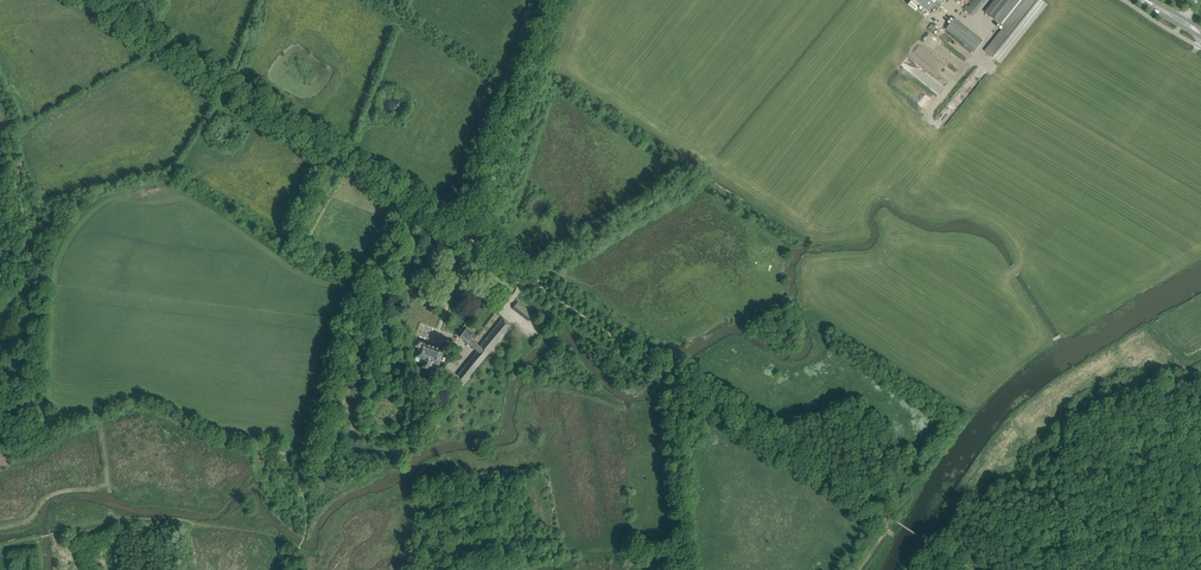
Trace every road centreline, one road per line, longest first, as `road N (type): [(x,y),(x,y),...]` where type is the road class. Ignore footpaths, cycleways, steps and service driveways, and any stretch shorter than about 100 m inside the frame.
road 1 (unclassified): [(524,279),(98,0)]
road 2 (track): [(1183,68),(1012,269)]
road 3 (track): [(0,528),(28,520),(51,495),(108,485)]

